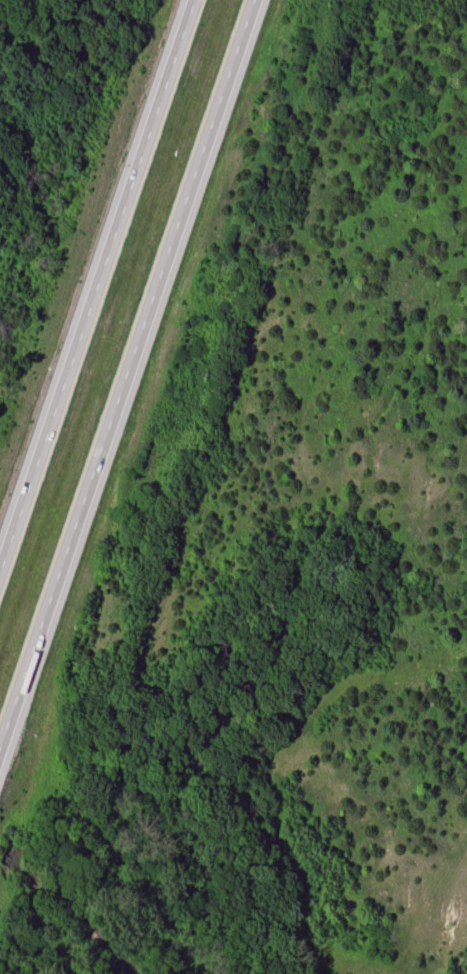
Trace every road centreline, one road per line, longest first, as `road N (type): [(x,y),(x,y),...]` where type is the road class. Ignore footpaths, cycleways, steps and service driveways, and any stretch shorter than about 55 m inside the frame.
road 1 (motorway): [(0,764),(253,0)]
road 2 (motorway): [(193,0),(0,562)]

